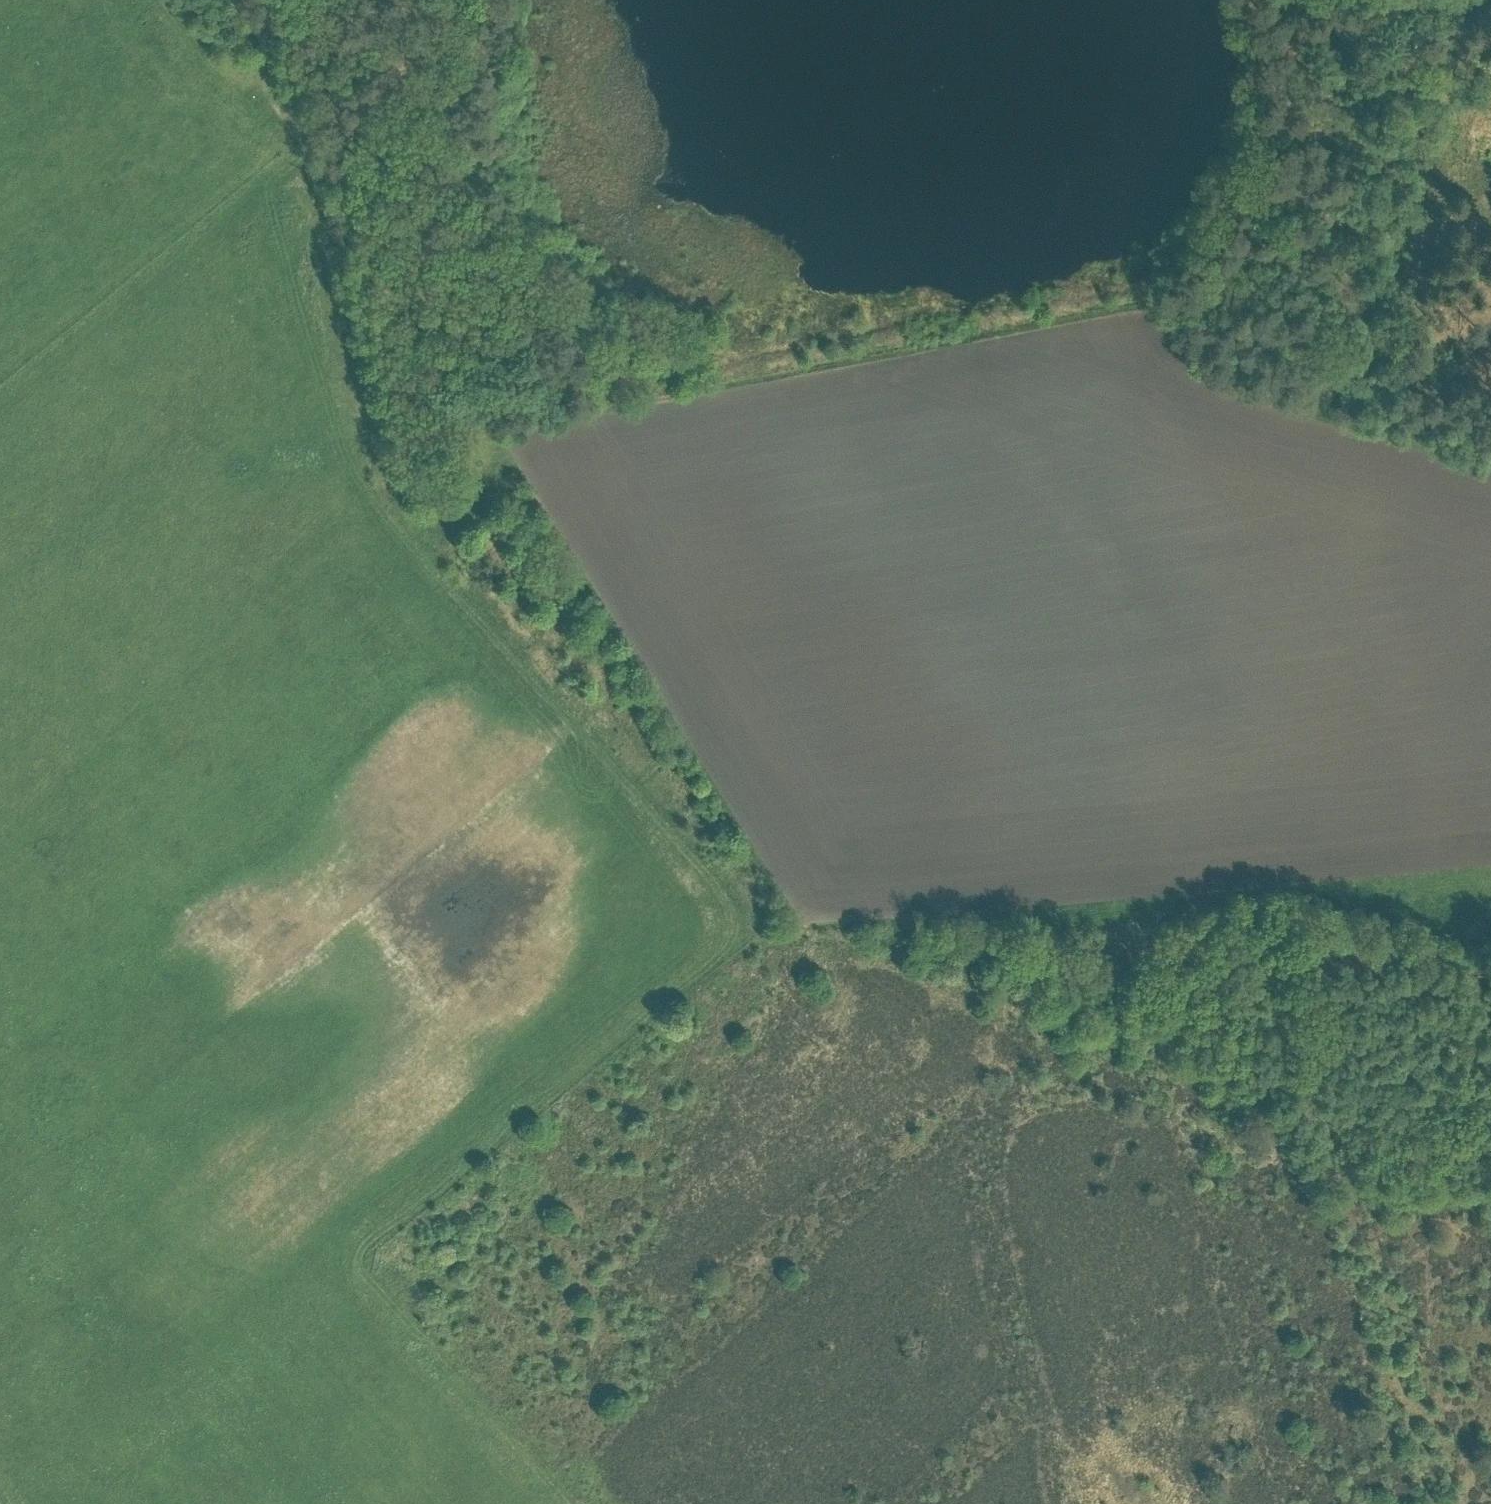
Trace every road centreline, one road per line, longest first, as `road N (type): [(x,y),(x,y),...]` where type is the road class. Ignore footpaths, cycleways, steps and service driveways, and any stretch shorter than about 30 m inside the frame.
road 1 (track): [(282,117),(325,182),(359,378),(392,480),(420,517),(436,521),(461,509),(493,460)]
road 2 (track): [(178,0),(282,117)]

